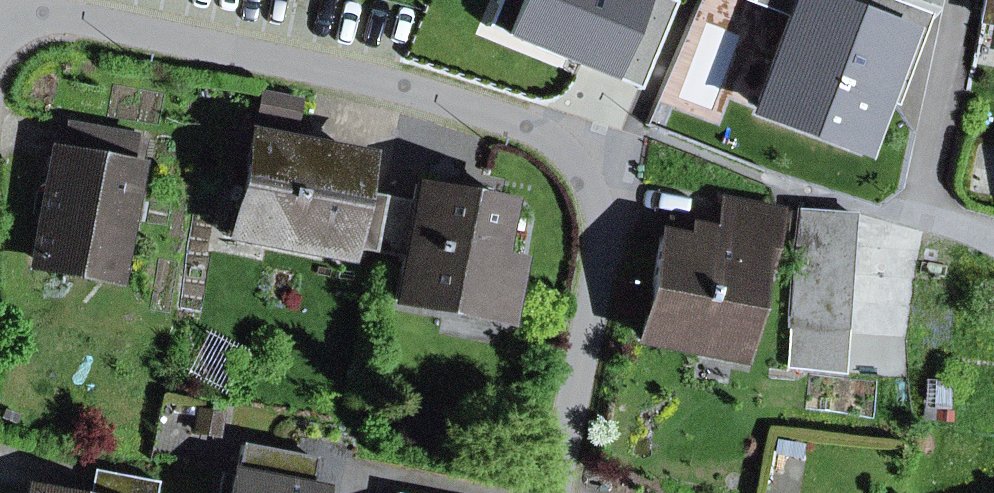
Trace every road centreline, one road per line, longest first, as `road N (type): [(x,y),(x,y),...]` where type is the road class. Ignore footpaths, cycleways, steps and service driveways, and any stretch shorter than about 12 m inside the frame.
road 1 (residential): [(555,492),(606,243),(595,197),(553,140),(413,91),(1,0)]
road 2 (residential): [(993,245),(926,217),(766,176)]

